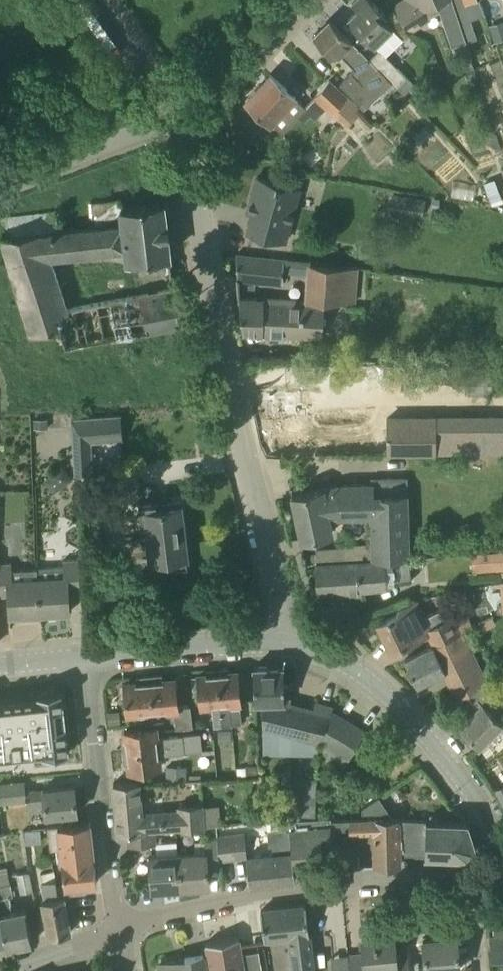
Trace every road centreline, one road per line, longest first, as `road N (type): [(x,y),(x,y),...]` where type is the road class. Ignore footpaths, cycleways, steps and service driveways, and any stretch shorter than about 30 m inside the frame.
road 1 (unclassified): [(283,644),(171,116)]
road 2 (residential): [(118,930),(238,897),(423,877),(475,879)]
road 3 (tertiary): [(502,851),(437,753),(375,687),(345,663),(283,644)]
road 4 (track): [(502,406),(365,399),(313,374),(226,381)]
road 5 (residential): [(118,930),(86,658)]
road 6 (tertiary): [(86,658),(283,644)]
road 7 (residential): [(0,184),(171,116)]
road 8 (unclassified): [(171,116),(229,82),(310,0)]
road 9 (residential): [(171,116),(95,0)]
road 10 (residential): [(5,970),(118,930)]

